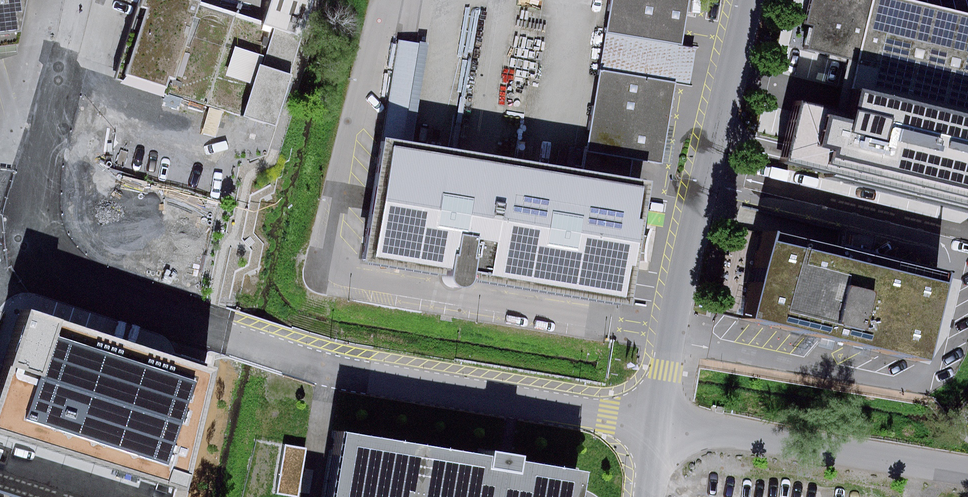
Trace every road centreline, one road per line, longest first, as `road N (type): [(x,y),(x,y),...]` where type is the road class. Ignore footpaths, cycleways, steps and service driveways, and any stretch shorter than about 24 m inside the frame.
road 1 (residential): [(6,262),(313,364),(660,416)]
road 2 (residential): [(660,416),(755,0)]
road 3 (residential): [(660,416),(967,471)]
road 4 (residential): [(6,262),(77,0)]

